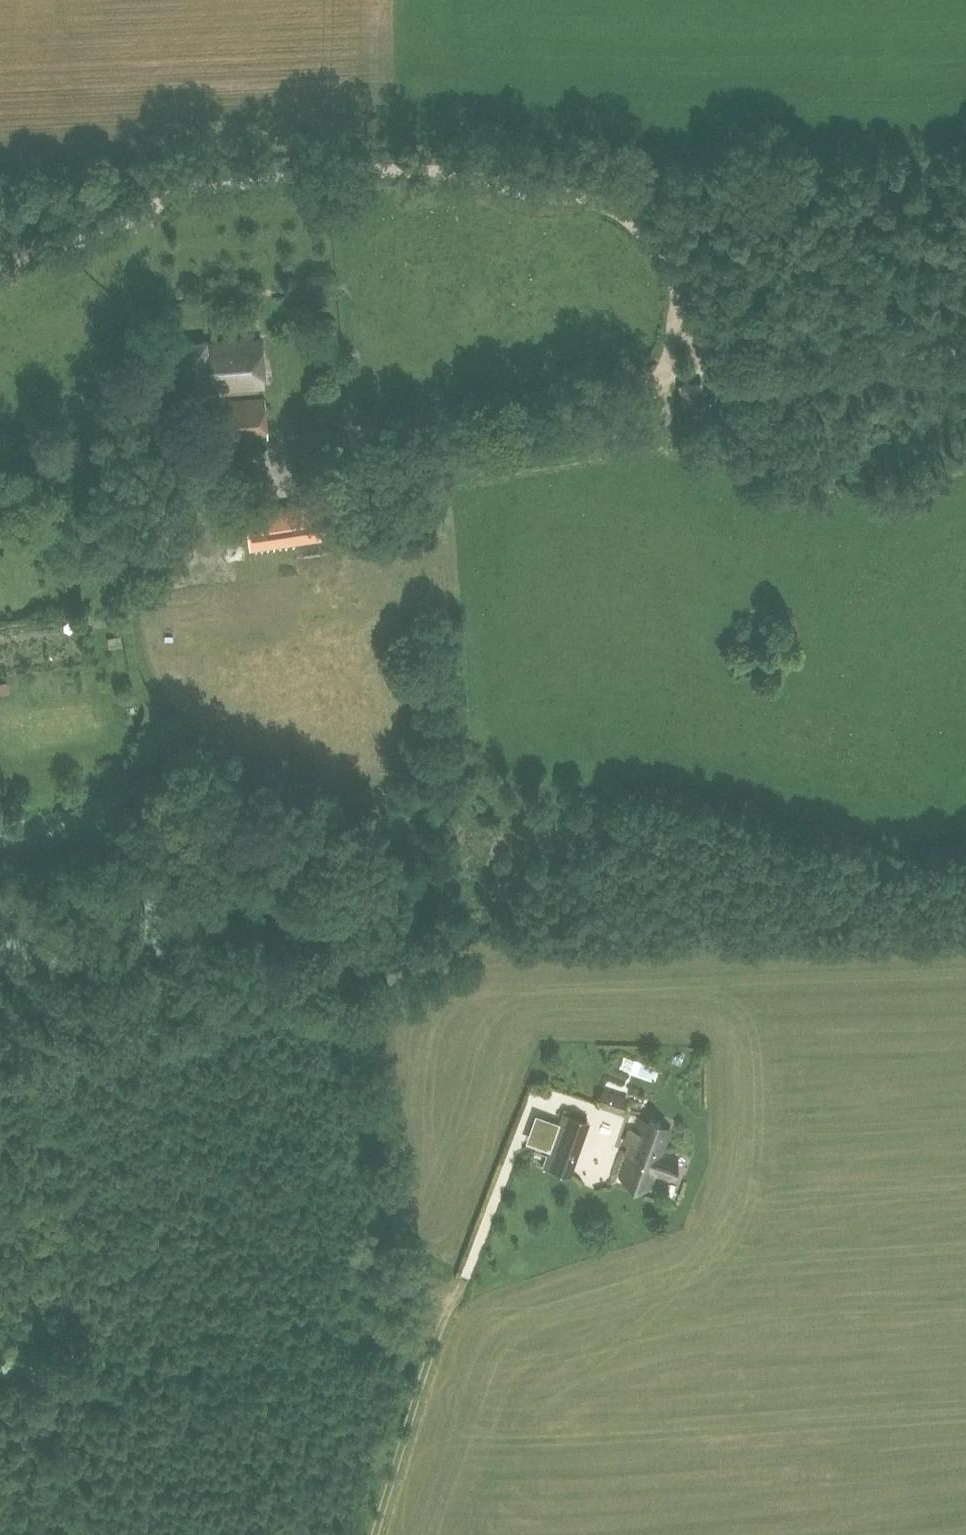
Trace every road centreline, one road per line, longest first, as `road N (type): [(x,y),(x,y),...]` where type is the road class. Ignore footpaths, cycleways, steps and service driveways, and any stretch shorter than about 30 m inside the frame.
road 1 (unclassified): [(0,518),(686,362)]

